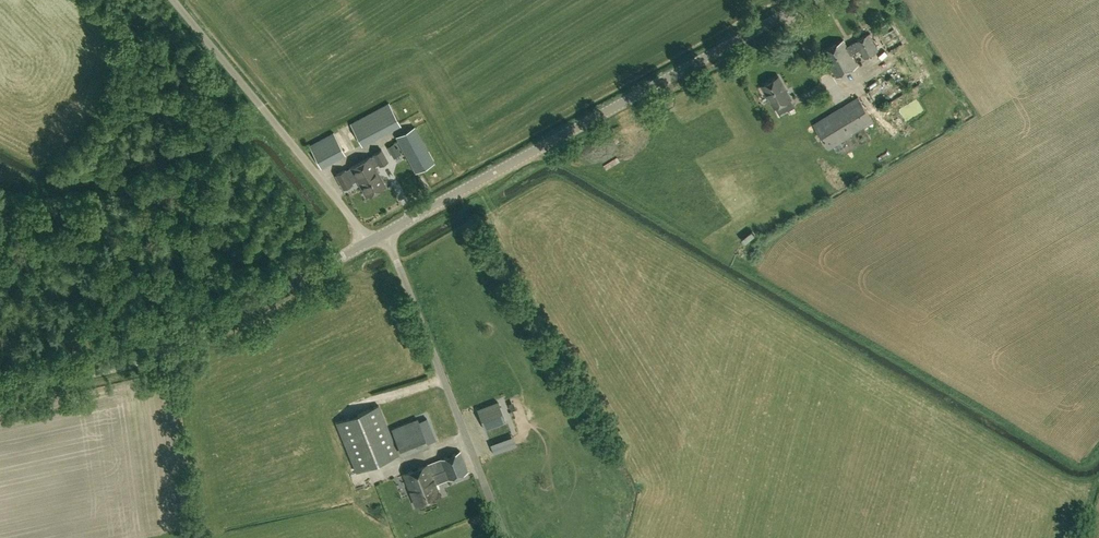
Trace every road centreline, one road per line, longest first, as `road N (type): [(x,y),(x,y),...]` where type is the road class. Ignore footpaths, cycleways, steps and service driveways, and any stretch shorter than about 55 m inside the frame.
road 1 (tertiary): [(386,233),(813,0)]
road 2 (tertiary): [(0,391),(159,352),(370,242)]
road 3 (unclassified): [(507,537),(386,233)]
road 4 (unclassified): [(370,242),(174,0)]

